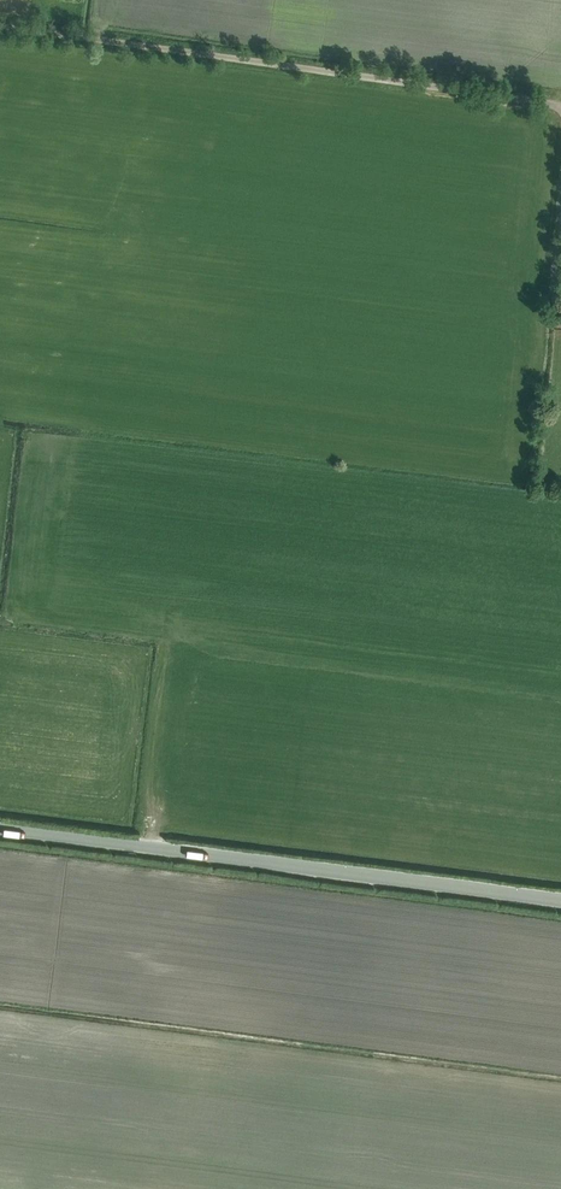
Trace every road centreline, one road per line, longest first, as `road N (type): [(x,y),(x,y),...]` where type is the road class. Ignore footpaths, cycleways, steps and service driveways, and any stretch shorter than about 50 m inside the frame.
road 1 (track): [(560,106),(0,25)]
road 2 (unclassified): [(171,850),(560,900)]

